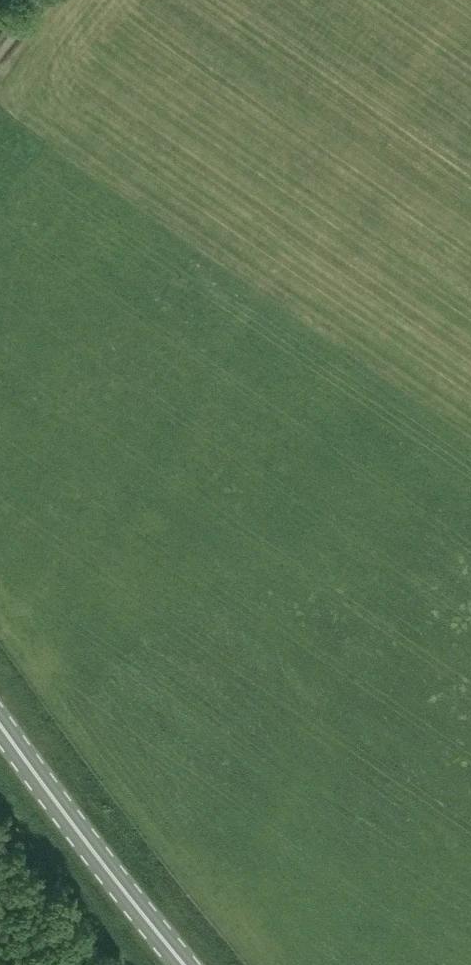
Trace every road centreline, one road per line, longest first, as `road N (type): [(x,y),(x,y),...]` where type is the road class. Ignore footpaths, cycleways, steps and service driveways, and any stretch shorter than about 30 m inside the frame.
road 1 (primary): [(190,964),(0,720)]

